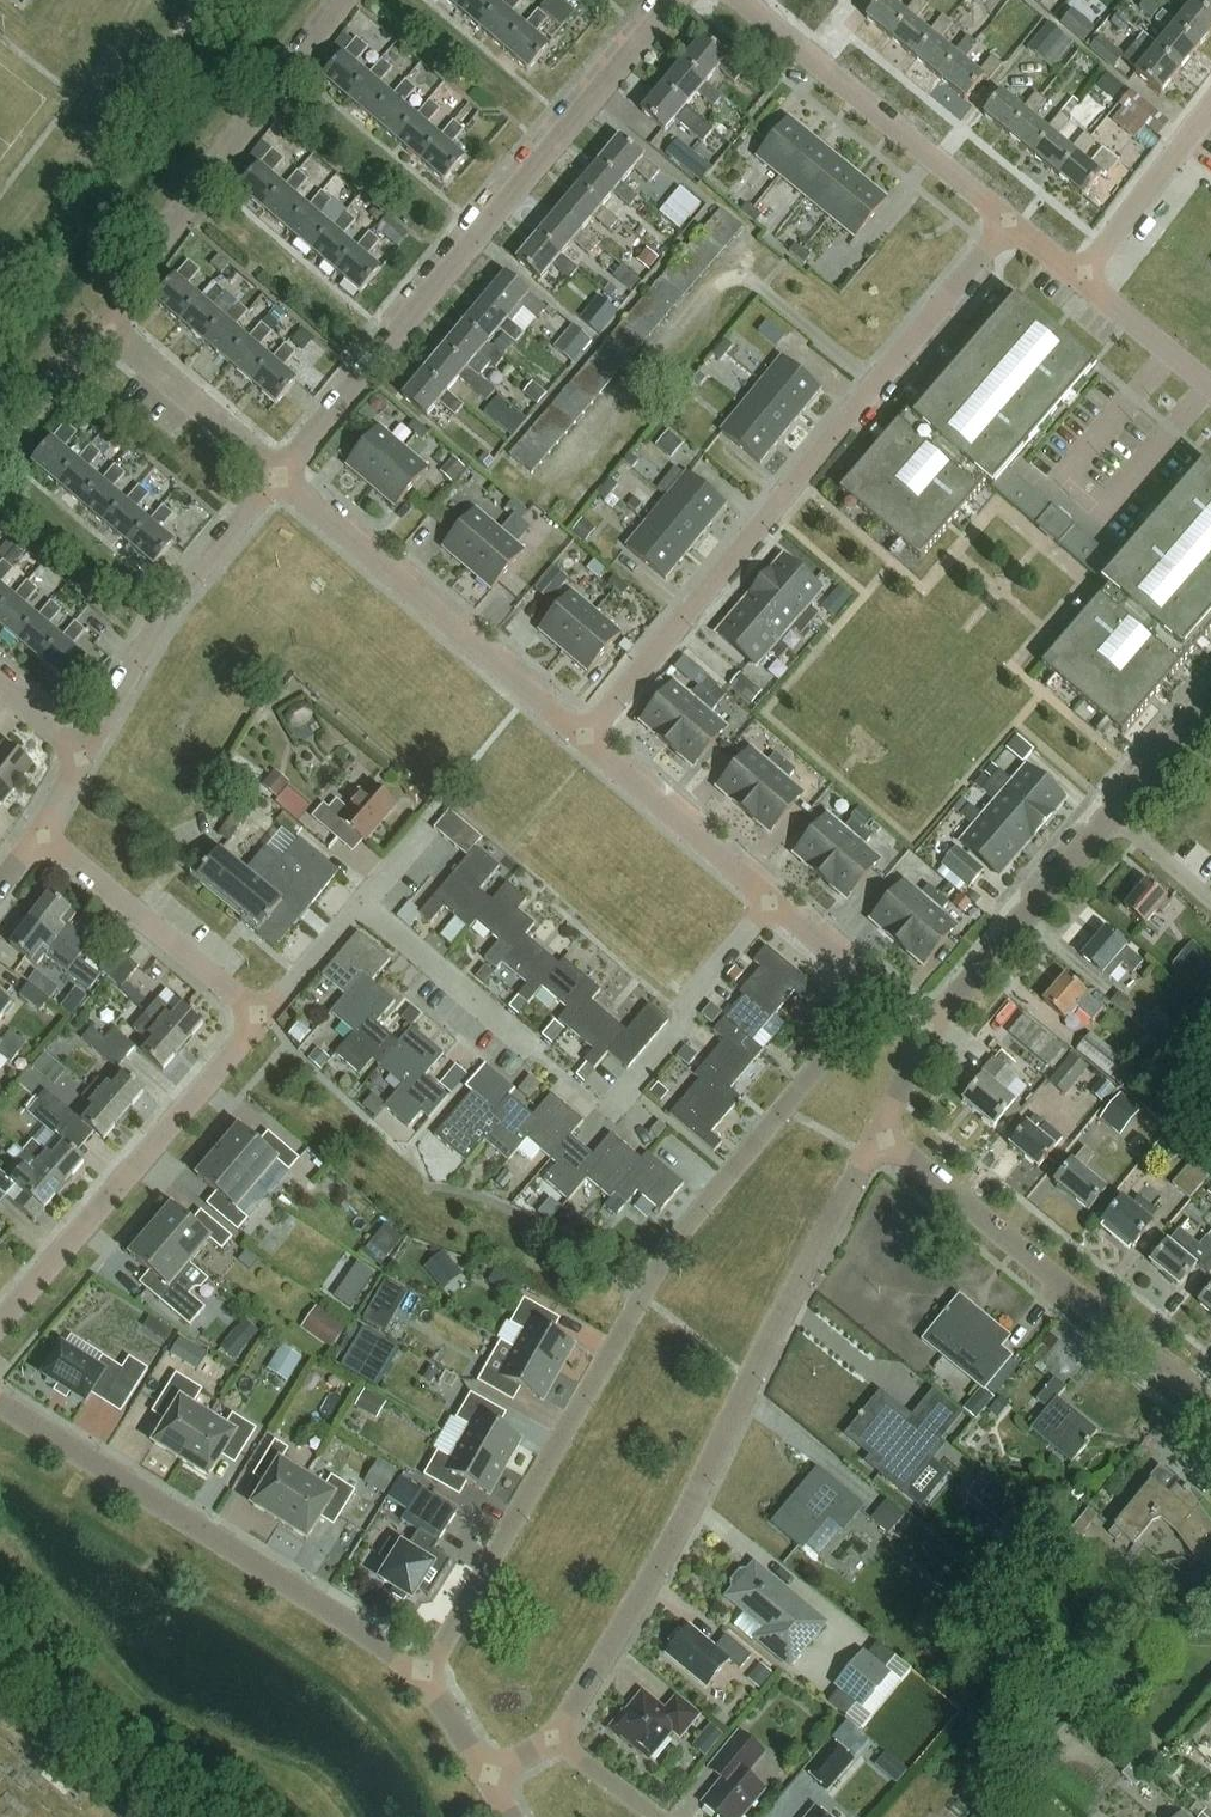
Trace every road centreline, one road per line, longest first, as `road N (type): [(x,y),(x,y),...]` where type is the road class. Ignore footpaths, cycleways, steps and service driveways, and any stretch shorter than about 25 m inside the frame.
road 1 (residential): [(879,995),(678,1238),(429,1674)]
road 2 (residential): [(558,1741),(653,1578),(883,1137)]
road 3 (unclassified): [(586,738),(1006,224)]
road 4 (unclassified): [(276,478),(675,0)]
road 5 (residential): [(429,1674),(0,1400)]
road 6 (residential): [(925,1033),(1210,702)]
road 7 (unclassified): [(1210,1409),(883,1137)]
road 8 (residential): [(100,331),(352,0)]
road 9 (residential): [(0,1330),(261,1020)]
road 10 (residential): [(586,738),(276,478)]
road 11 (unclassified): [(1006,224),(734,0)]
road 12 (unclassified): [(78,755),(167,613),(276,478)]
road 13 (track): [(526,491),(744,243)]
road 14 (residential): [(261,1020),(40,838)]
road 15 (residential): [(609,1113),(773,904)]
road 16 (residential): [(773,904),(586,738)]
road 17 (residential): [(276,478),(100,331)]
road 18 (residential): [(530,1049),(356,910)]
road 19 (residential): [(1080,279),(1210,106)]
road 20 (track): [(875,383),(724,267)]
road 21 (unclassified): [(1210,387),(1080,279)]
road 22 (residential): [(0,461),(100,331)]
road 23 (residential): [(261,1020),(356,910)]
road 24 (residential): [(879,995),(773,904)]
road 25 (residential): [(657,1816),(558,1741)]

